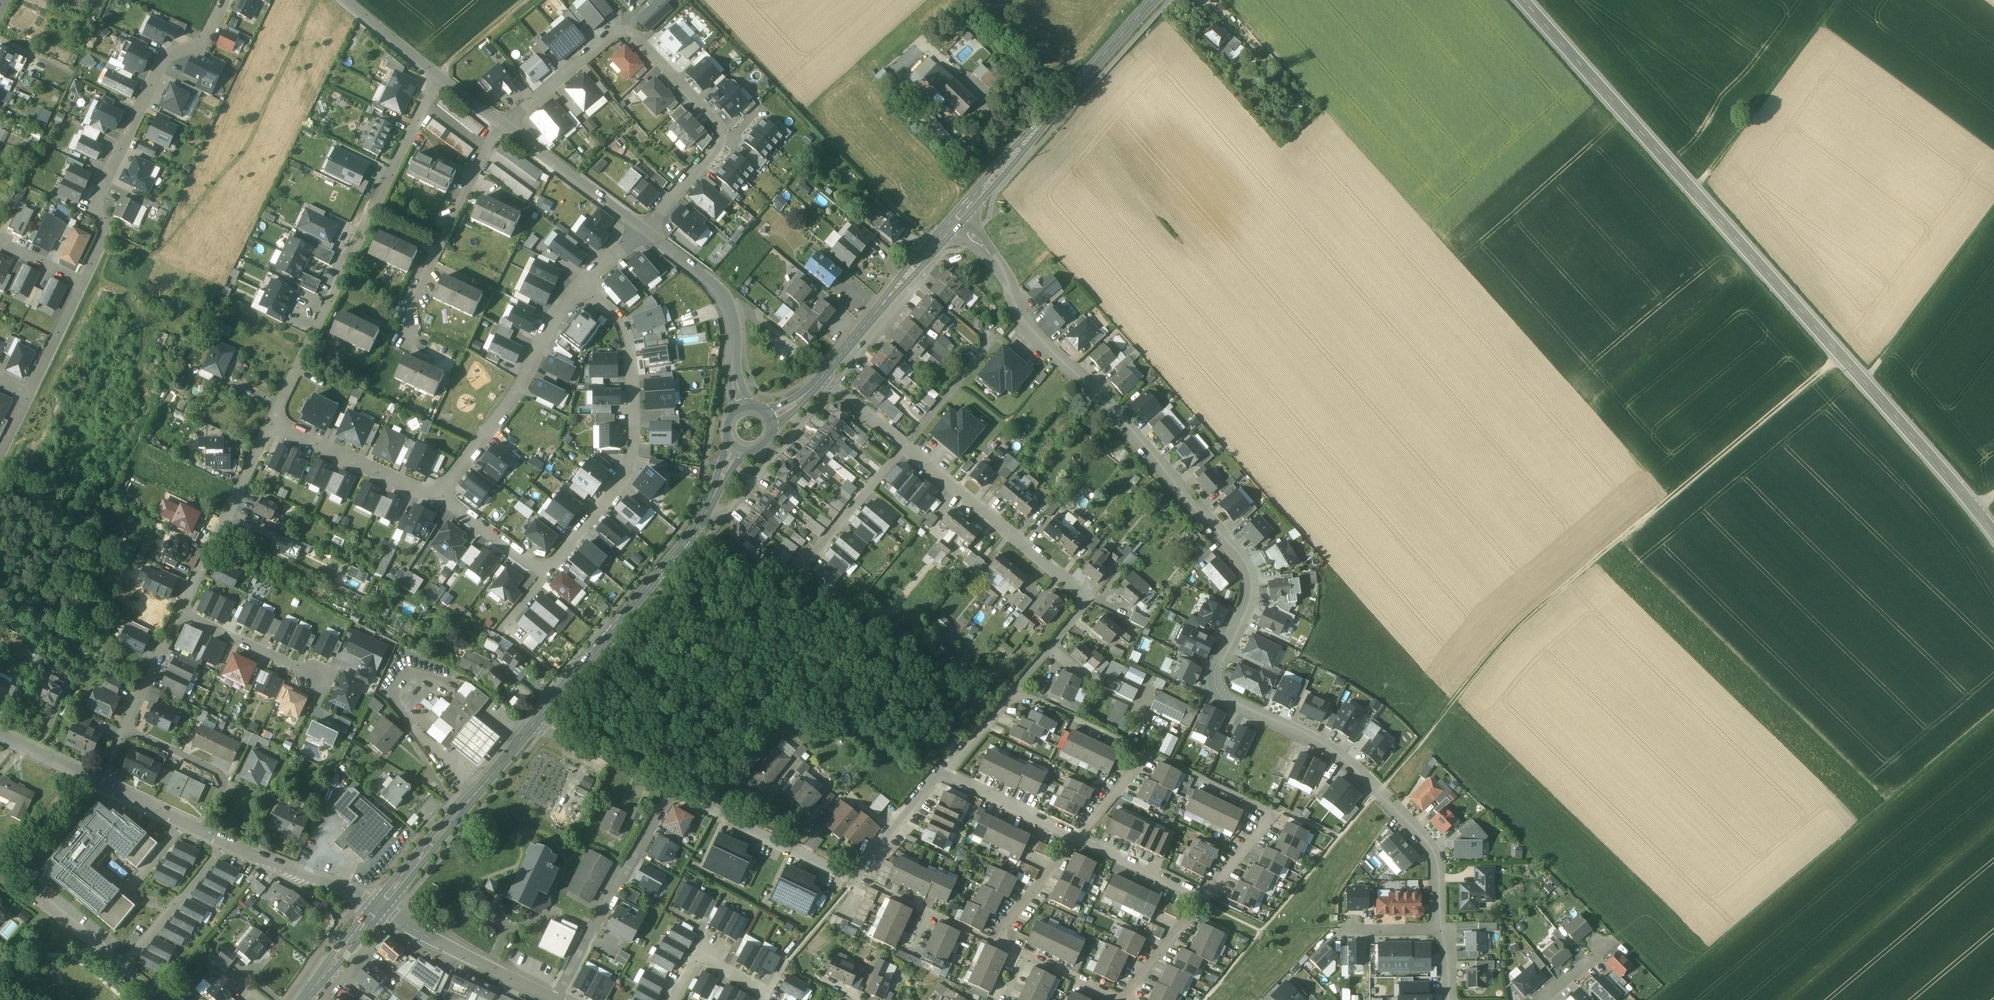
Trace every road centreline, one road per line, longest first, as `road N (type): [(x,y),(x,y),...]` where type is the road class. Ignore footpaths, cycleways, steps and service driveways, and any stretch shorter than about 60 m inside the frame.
road 1 (residential): [(953,224),(1008,279),(1025,323),(1091,384),(1247,569),(1251,586),(1216,690),(1320,749),(1434,849),(1438,927)]
road 2 (tertiary): [(1993,533),(1524,0)]
road 3 (track): [(1377,795),(1530,626),(1848,364)]
road 4 (residential): [(1015,690),(1090,596),(821,379)]
road 5 (residential): [(441,492),(546,571),(624,475),(634,391),(627,334),(580,286)]
road 6 (track): [(1993,712),(1649,999)]
road 7 (residential): [(504,125),(612,32),(638,37),(719,124),(722,141),(644,230)]
road 8 (residential): [(272,423),(439,77)]
road 9 (tertiary): [(533,725),(696,528),(735,449)]
road 10 (residential): [(82,281),(106,231),(100,194),(164,60),(212,41),(233,0)]
road 11 (track): [(932,246),(702,0)]
road 12 (tertiary): [(953,224),(1154,0)]
road 13 (residential): [(580,286),(551,317),(526,375),(441,492)]
road 14 (residential): [(1146,754),(1273,813),(1205,897)]
road 15 (track): [(1700,198),(1848,0)]
road 16 (residential): [(555,999),(673,790)]
road 17 (tertiary): [(378,907),(533,725)]
road 18 (residential): [(405,329),(504,125)]
road 19 (residential): [(179,612),(272,423)]
road 20 (track): [(1871,389),(1993,222)]
road 21 (tertiary): [(821,379),(953,224)]
road 22 (residential): [(673,790),(856,878)]
road 23 (residential): [(378,907),(555,999)]
road 24 (residential): [(441,492),(425,496),(272,423)]
road 25 (residential): [(644,230),(504,125)]
road 26 (residential): [(125,730),(227,778),(202,829)]
road 27 (residential): [(378,907),(227,840)]
road 28 (residential): [(227,840),(122,966)]
road 29 (residential): [(322,680),(179,612)]
road 30 (residential): [(533,725),(673,790)]
road 31 (residential): [(994,940),(856,878)]
road 32 (residential): [(943,775),(1077,840)]
road 33 (residential): [(1015,690),(1146,754)]
road 34 (residential): [(1077,840),(1205,897)]
road 35 (residential): [(1121,999),(994,940)]
road 36 (residential): [(856,878),(943,775)]
road 37 (residential): [(1205,897),(1122,999)]
road 38 (residential): [(673,999),(698,954),(767,992)]
road 39 (residential): [(994,940),(1077,840)]
road 40 (residential): [(125,730),(179,612)]
road 41 (residential): [(30,396),(82,281)]

